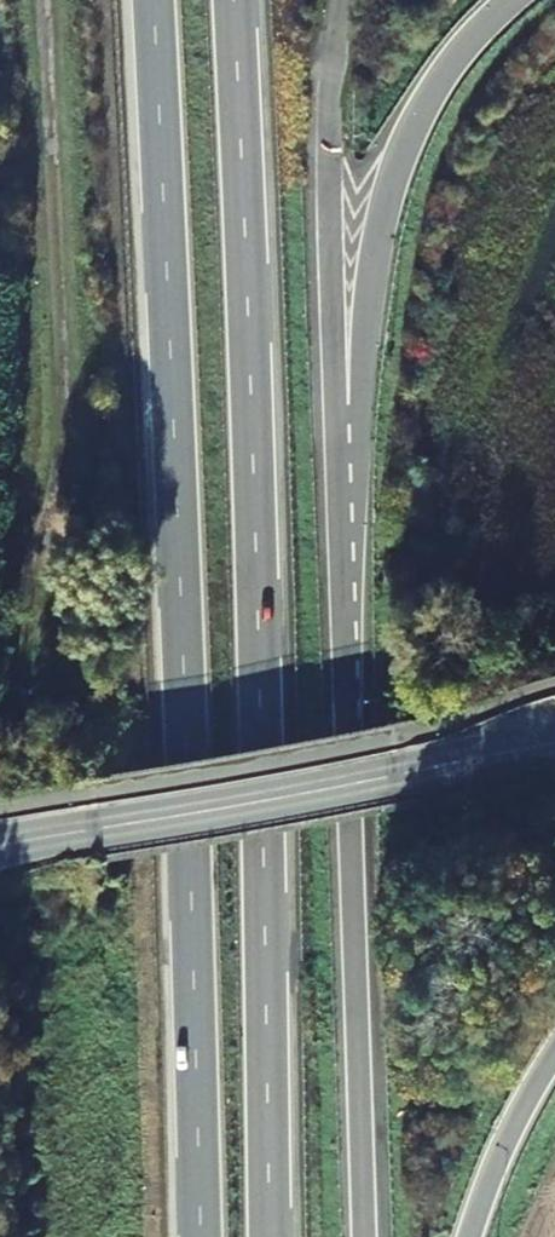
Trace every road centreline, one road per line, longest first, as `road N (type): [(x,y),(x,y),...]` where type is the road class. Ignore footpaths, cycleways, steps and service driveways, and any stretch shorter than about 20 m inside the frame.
road 1 (trunk): [(362,1236),(343,655),(372,298),(403,153),(464,47),(519,0)]
road 2 (trunk): [(155,0),(174,331),(199,1236)]
road 3 (trunk): [(269,1236),(249,328),(232,0)]
road 4 (track): [(50,0),(64,477),(54,587)]
road 5 (secondary): [(0,839),(536,743)]
road 6 (trunk): [(478,1236),(554,1075)]

